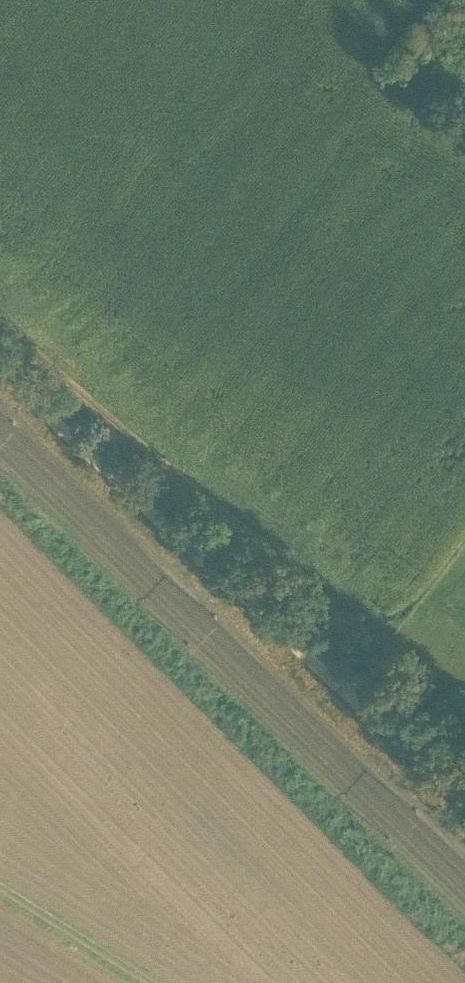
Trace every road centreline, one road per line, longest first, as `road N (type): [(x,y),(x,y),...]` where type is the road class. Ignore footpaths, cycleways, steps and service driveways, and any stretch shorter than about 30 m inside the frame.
road 1 (track): [(464,799),(0,374)]
road 2 (track): [(180,982),(0,875)]

